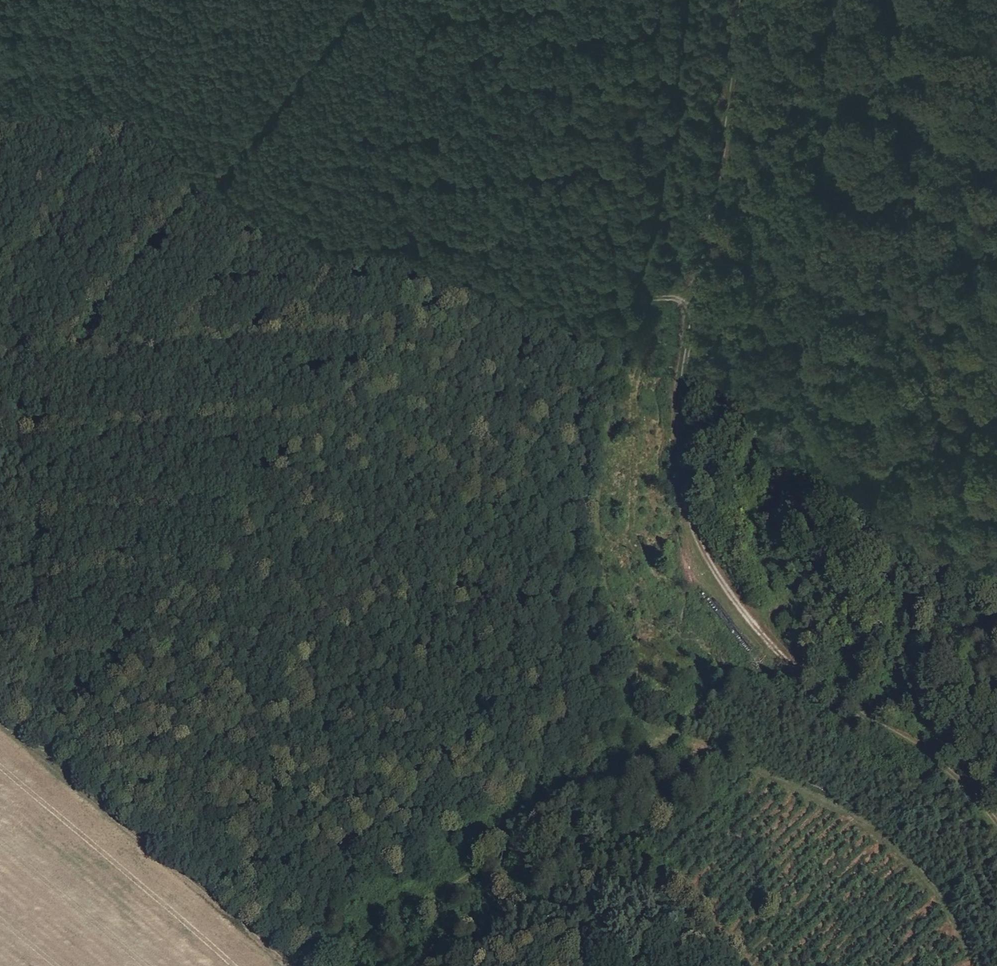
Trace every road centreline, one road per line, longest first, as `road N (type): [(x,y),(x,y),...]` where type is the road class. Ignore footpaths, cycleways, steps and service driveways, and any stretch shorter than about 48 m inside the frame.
road 1 (track): [(714,0),(706,288),(680,411),(697,555),(754,633),(894,724),(996,825)]

